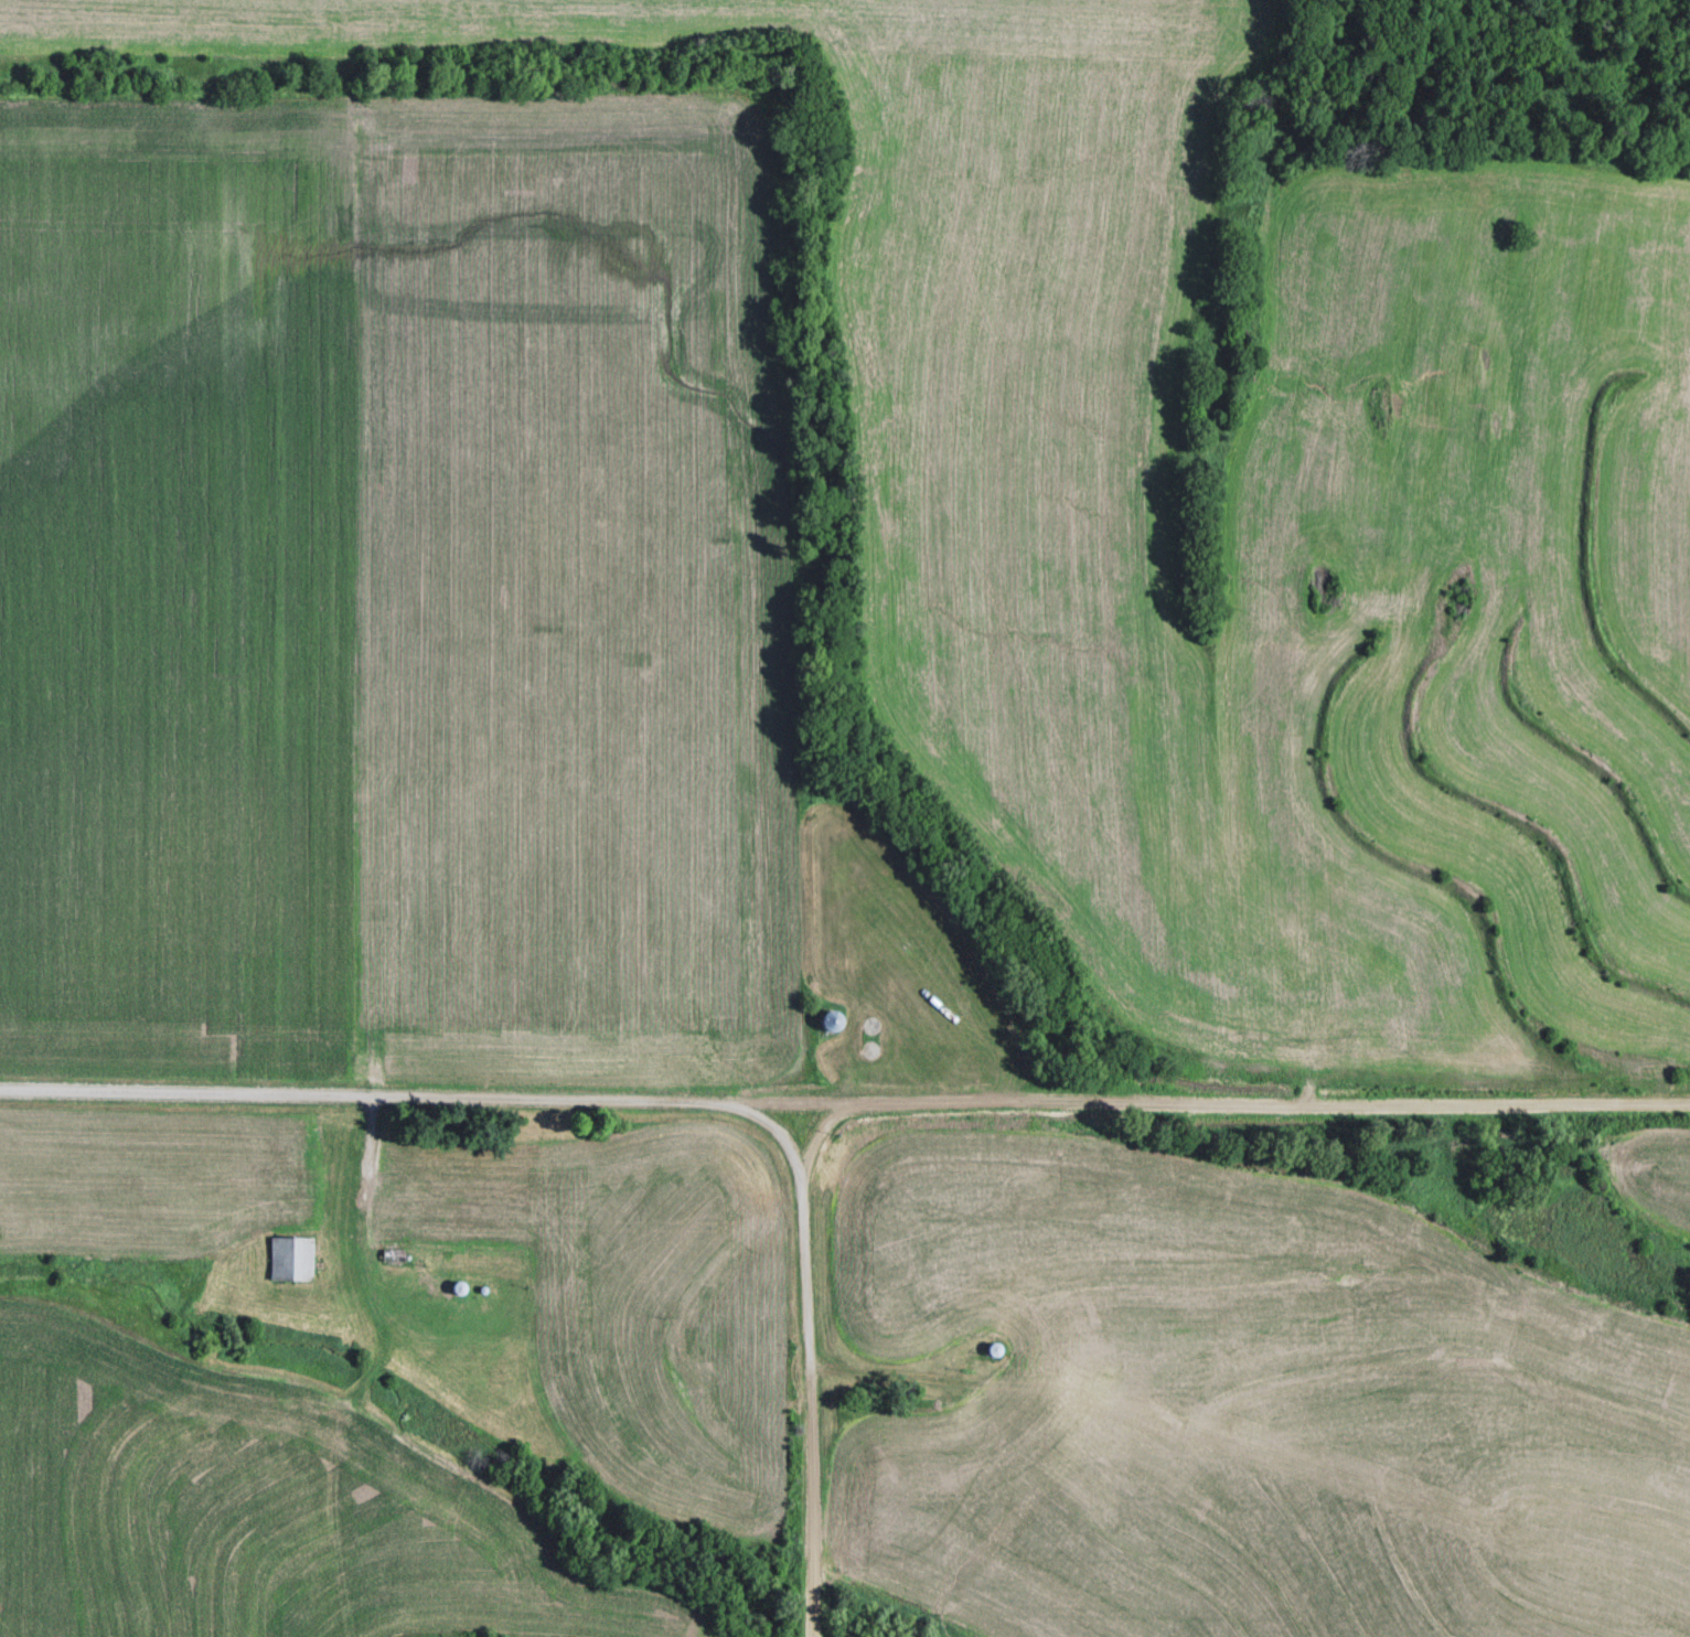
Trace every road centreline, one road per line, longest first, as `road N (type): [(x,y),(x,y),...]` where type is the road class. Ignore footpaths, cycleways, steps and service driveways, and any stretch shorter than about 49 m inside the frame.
road 1 (residential): [(725,1102),(1689,1105)]
road 2 (residential): [(725,1102),(0,1090)]
road 3 (residential): [(804,1636),(804,1207),(781,1133),(725,1102)]

